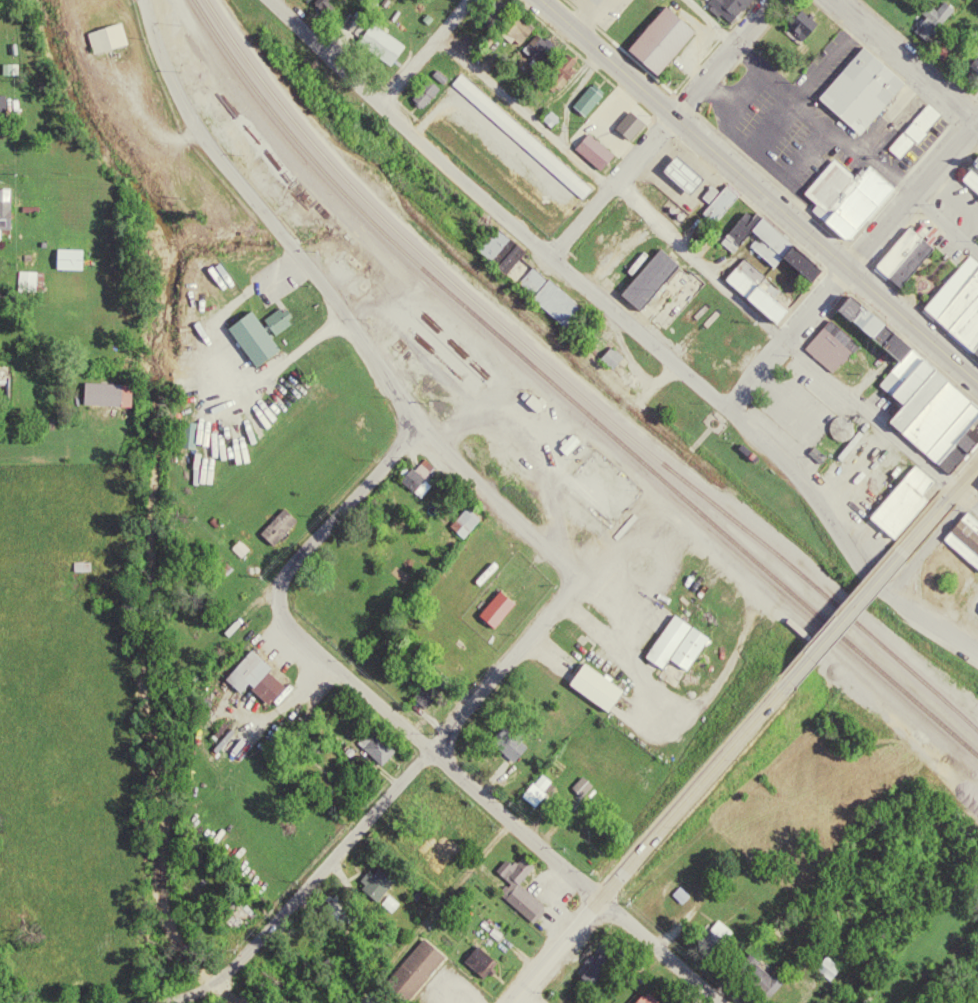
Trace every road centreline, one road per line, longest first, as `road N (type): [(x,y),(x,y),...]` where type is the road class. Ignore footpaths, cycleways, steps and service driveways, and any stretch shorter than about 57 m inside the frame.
road 1 (residential): [(569,579),(540,539),(421,424),(312,271),(206,142),(165,71),(142,0)]
road 2 (residential): [(725,409),(414,139),(269,0)]
road 3 (residential): [(154,1002),(205,986),(231,966),(554,609),(569,579)]
road 4 (secondary): [(627,867),(928,519)]
road 5 (secondary): [(847,268),(540,0)]
road 6 (residential): [(725,409),(977,117)]
road 7 (residential): [(719,1002),(429,751)]
road 8 (residential): [(725,409),(799,481),(855,564),(903,608),(977,653)]
road 9 (residential): [(551,259),(776,0)]
road 10 (residential): [(429,751),(288,622),(279,590)]
road 11 (residential): [(421,424),(293,559),(279,590)]
road 12 (residential): [(973,123),(834,0)]
road 13 (secondary): [(509,1002),(627,867)]
road 14 (secondary): [(977,382),(847,268)]
road 15 (residential): [(378,104),(468,0)]

